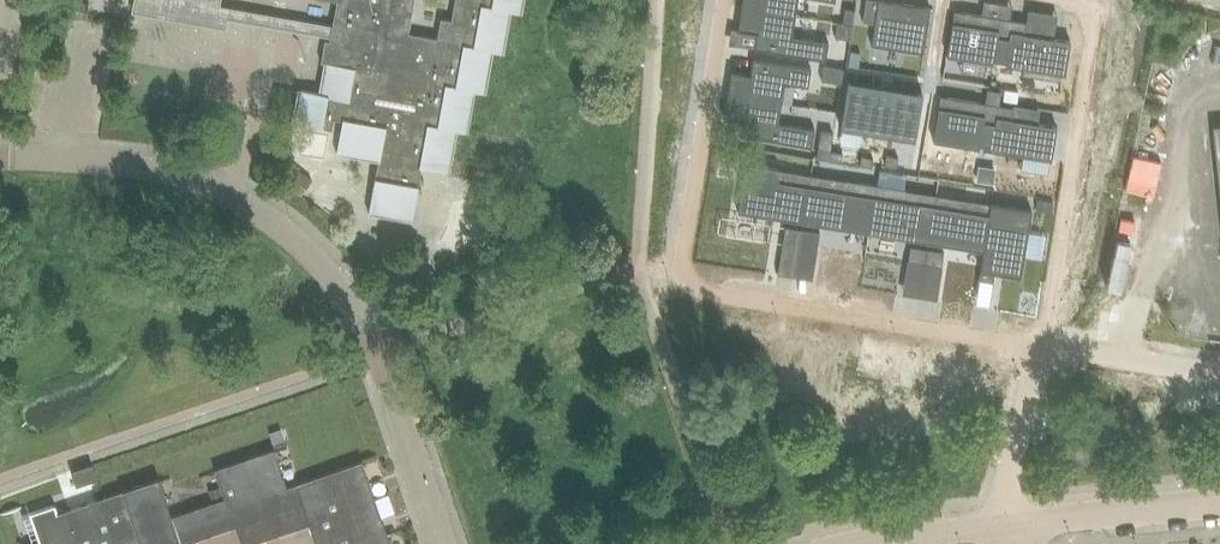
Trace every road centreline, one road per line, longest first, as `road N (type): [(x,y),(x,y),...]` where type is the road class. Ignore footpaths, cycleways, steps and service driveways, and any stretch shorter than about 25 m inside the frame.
road 1 (unclassified): [(443,543),(360,324),(301,240),(239,199),(170,168),(0,160)]
road 2 (residential): [(1045,347),(698,292),(674,261),(717,0)]
road 3 (residential): [(1094,10),(1045,347)]
road 4 (residential): [(997,526),(1219,502)]
road 5 (residential): [(1045,347),(997,526)]
road 6 (residential): [(1219,380),(1045,347)]
road 7 (residential): [(868,543),(997,526)]

